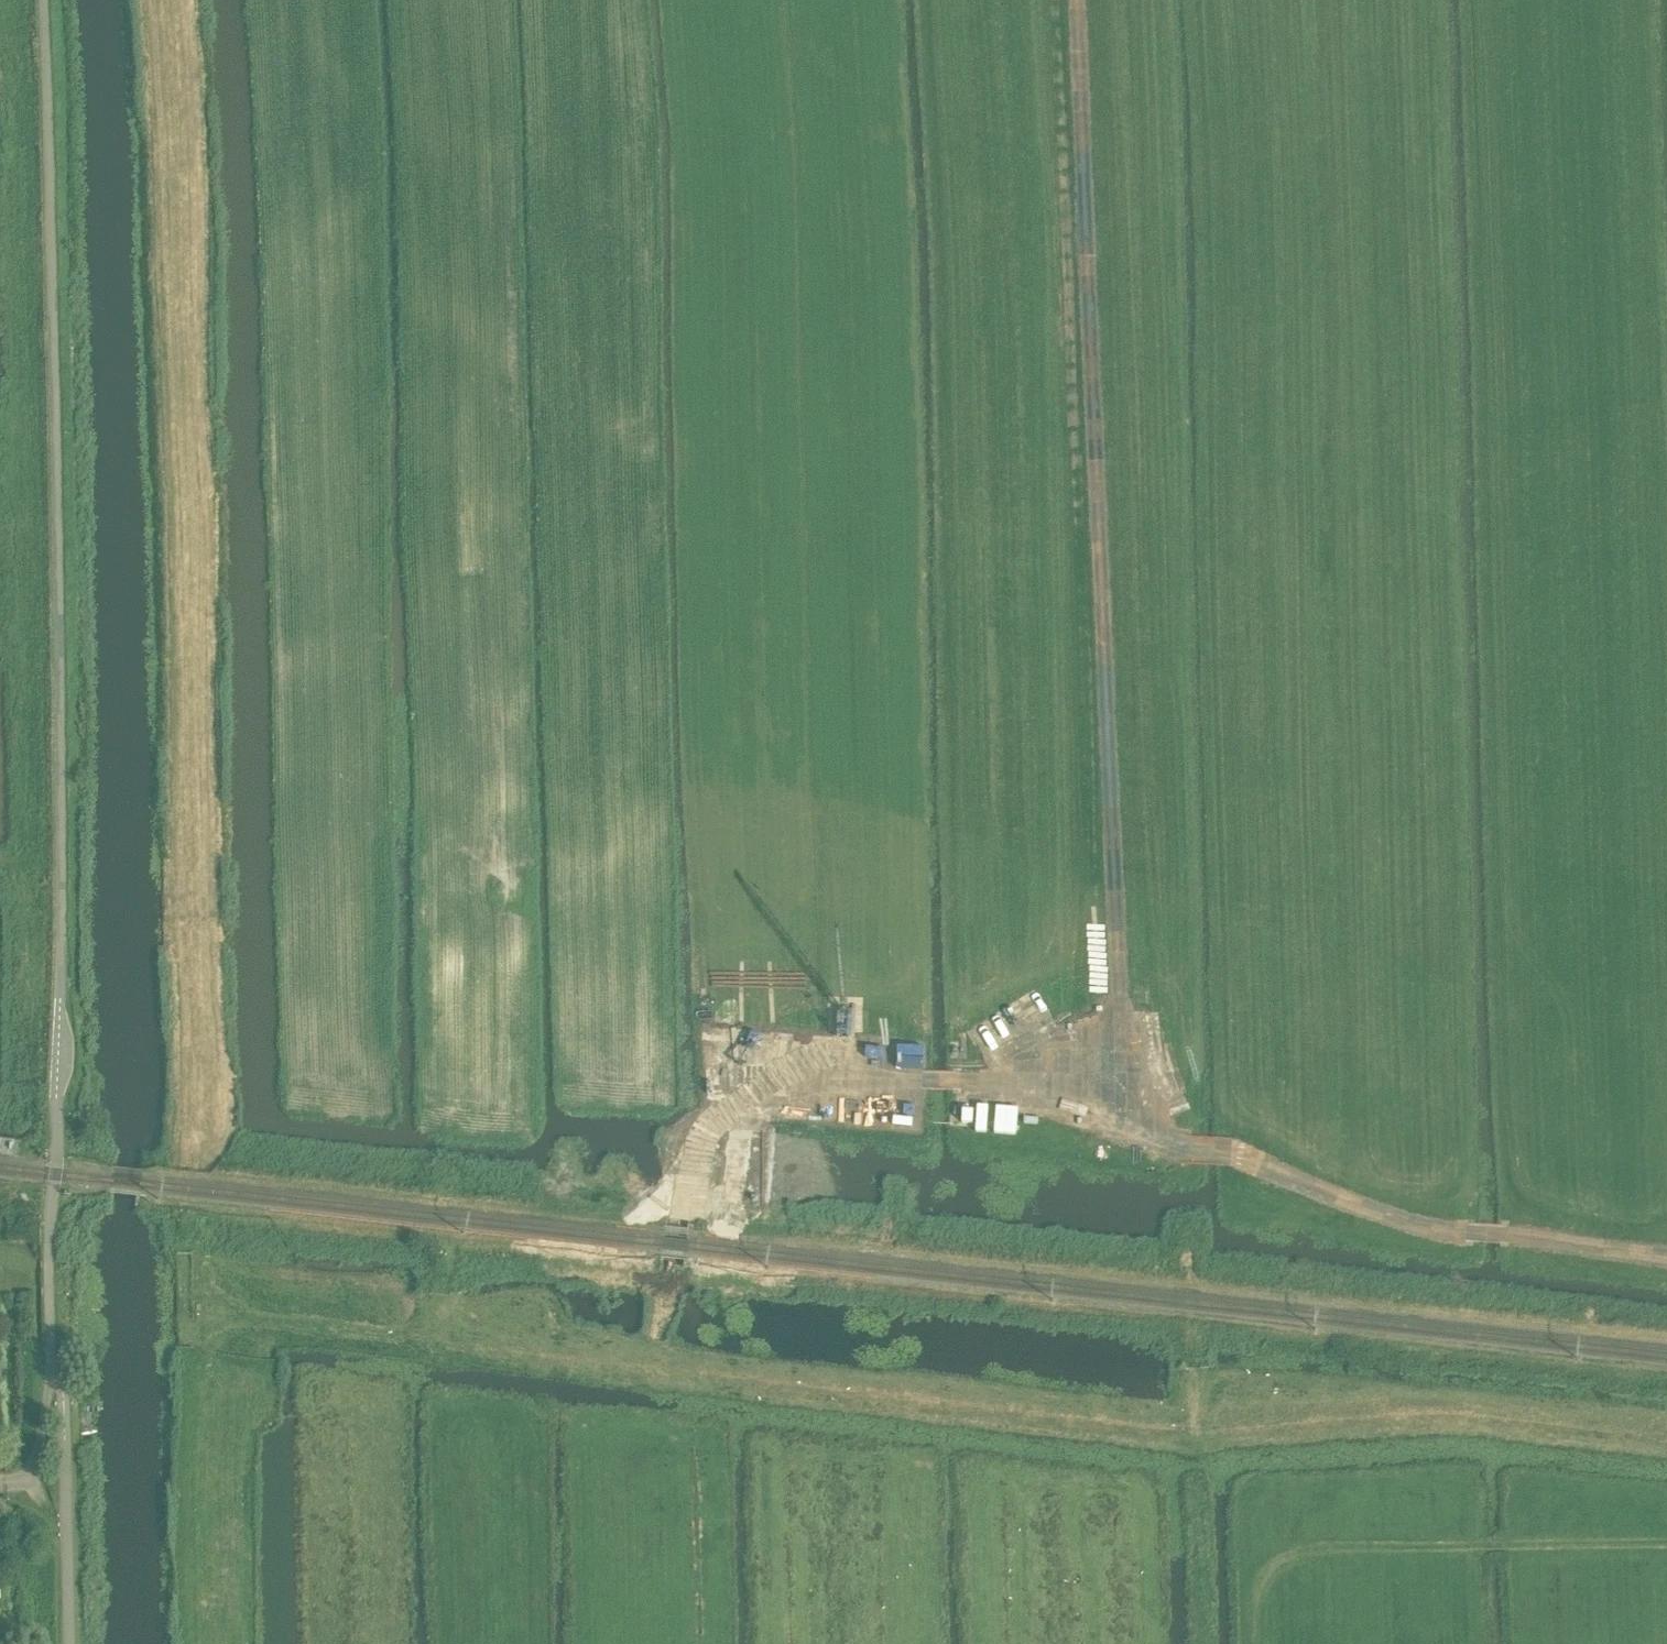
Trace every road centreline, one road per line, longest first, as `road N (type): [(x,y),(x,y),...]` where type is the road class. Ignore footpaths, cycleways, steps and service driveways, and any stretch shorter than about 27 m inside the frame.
road 1 (unclassified): [(53,1367),(47,1256),(57,1147),(63,522),(45,0)]
road 2 (track): [(1256,1643),(1260,1568),(1317,1545),(1666,1543)]

